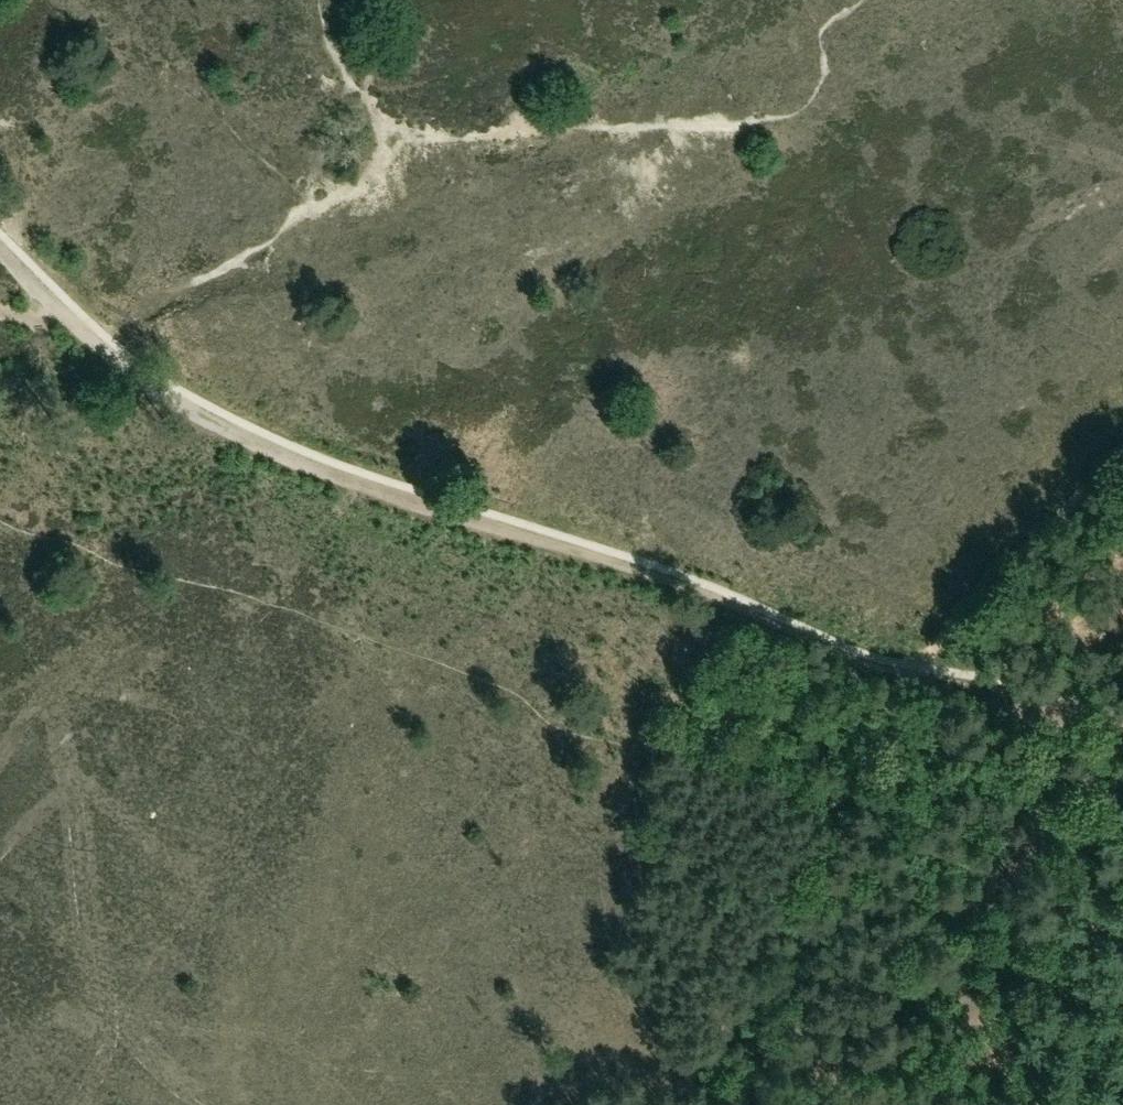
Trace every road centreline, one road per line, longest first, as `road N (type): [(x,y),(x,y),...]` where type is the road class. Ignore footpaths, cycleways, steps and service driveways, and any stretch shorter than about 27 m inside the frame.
road 1 (track): [(67,313),(123,368),(265,448),(914,675)]
road 2 (track): [(681,1104),(700,1037),(815,814),(914,675)]
road 3 (track): [(941,1104),(960,892),(1027,689)]
road 4 (track): [(914,675),(1122,472)]
road 5 (track): [(914,675),(1024,699),(1122,734)]

